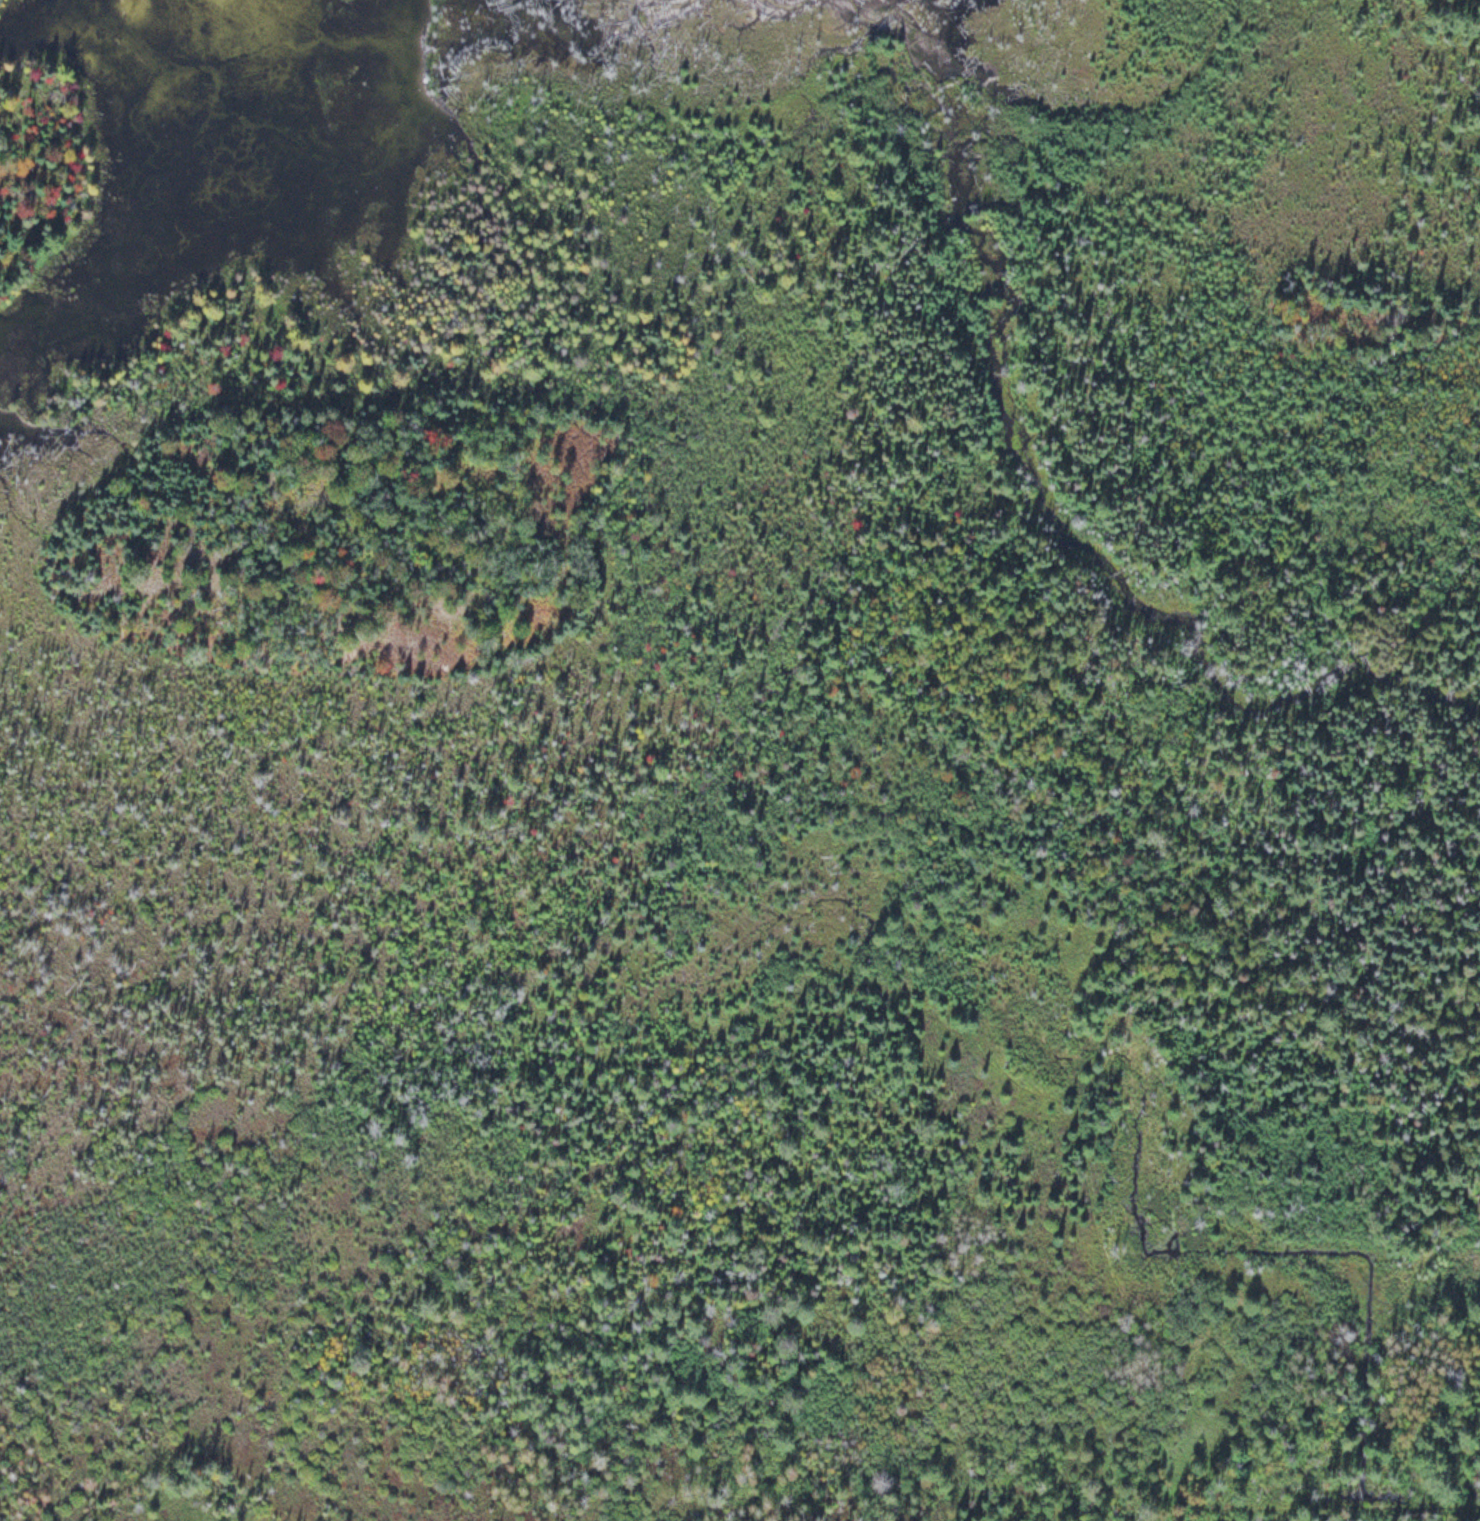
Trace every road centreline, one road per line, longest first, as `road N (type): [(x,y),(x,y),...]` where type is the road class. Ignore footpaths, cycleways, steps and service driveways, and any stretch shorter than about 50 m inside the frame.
road 1 (residential): [(1279,1503),(1479,1506)]

